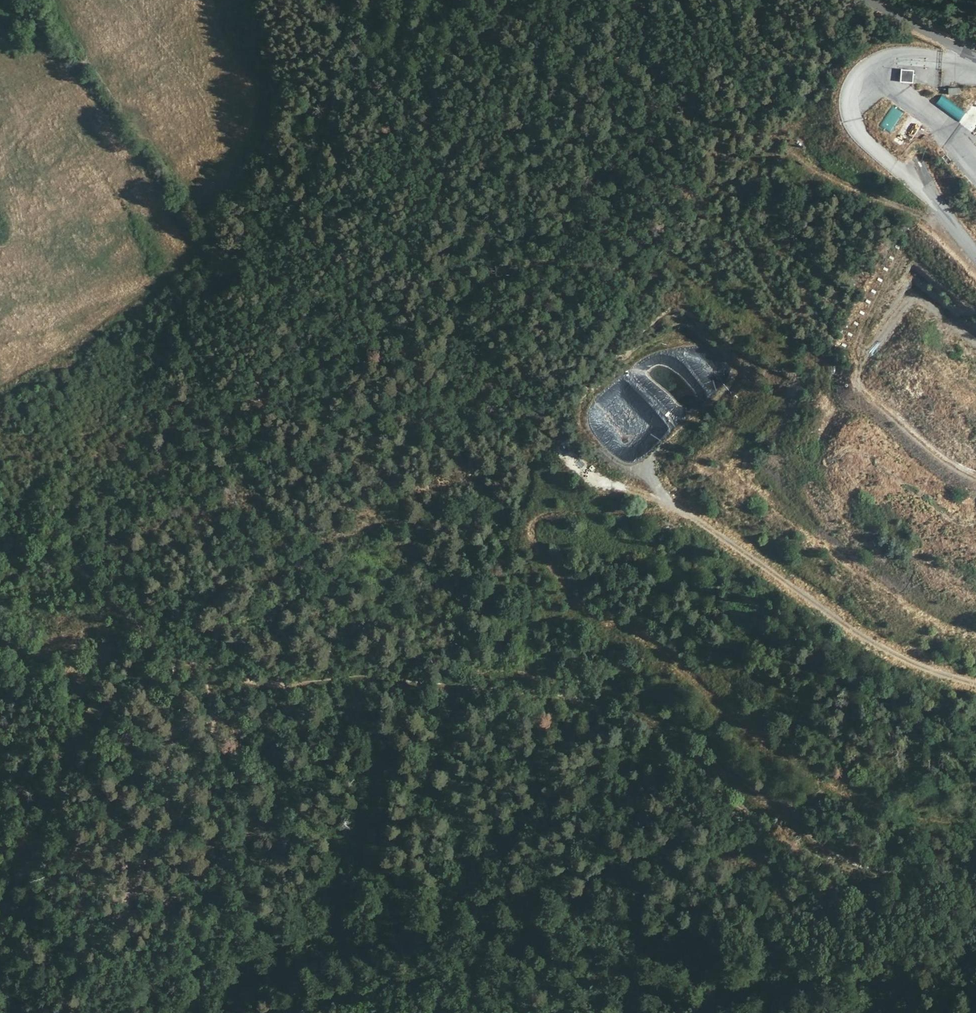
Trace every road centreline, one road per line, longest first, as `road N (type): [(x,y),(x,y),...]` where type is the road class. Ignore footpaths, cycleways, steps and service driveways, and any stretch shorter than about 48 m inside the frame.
road 1 (track): [(975,683),(892,651),(641,471)]

